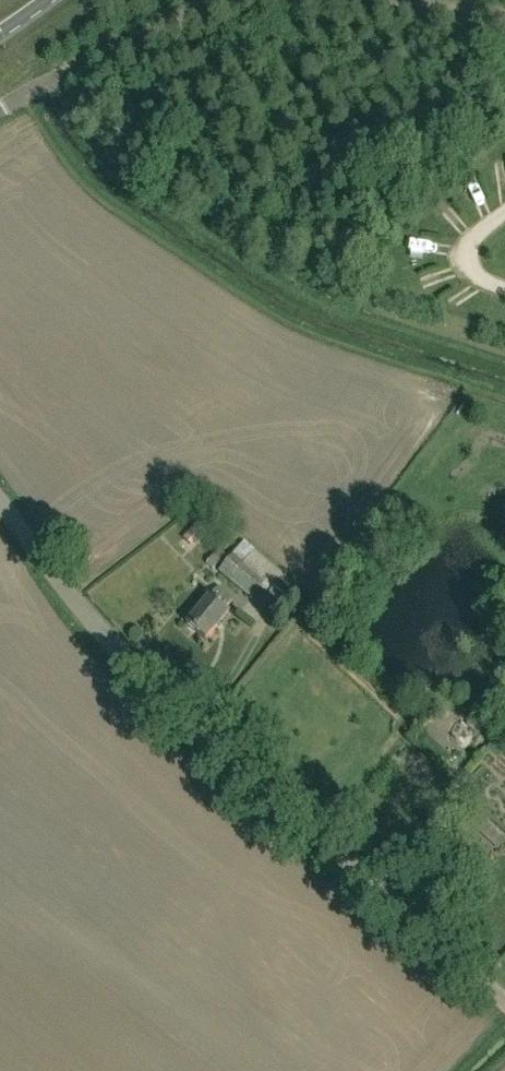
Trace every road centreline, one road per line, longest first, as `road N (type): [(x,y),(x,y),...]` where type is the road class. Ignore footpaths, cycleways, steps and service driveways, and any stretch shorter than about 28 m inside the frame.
road 1 (unclassified): [(504,1000),(138,672),(0,502)]
road 2 (unclassified): [(0,109),(226,0)]

